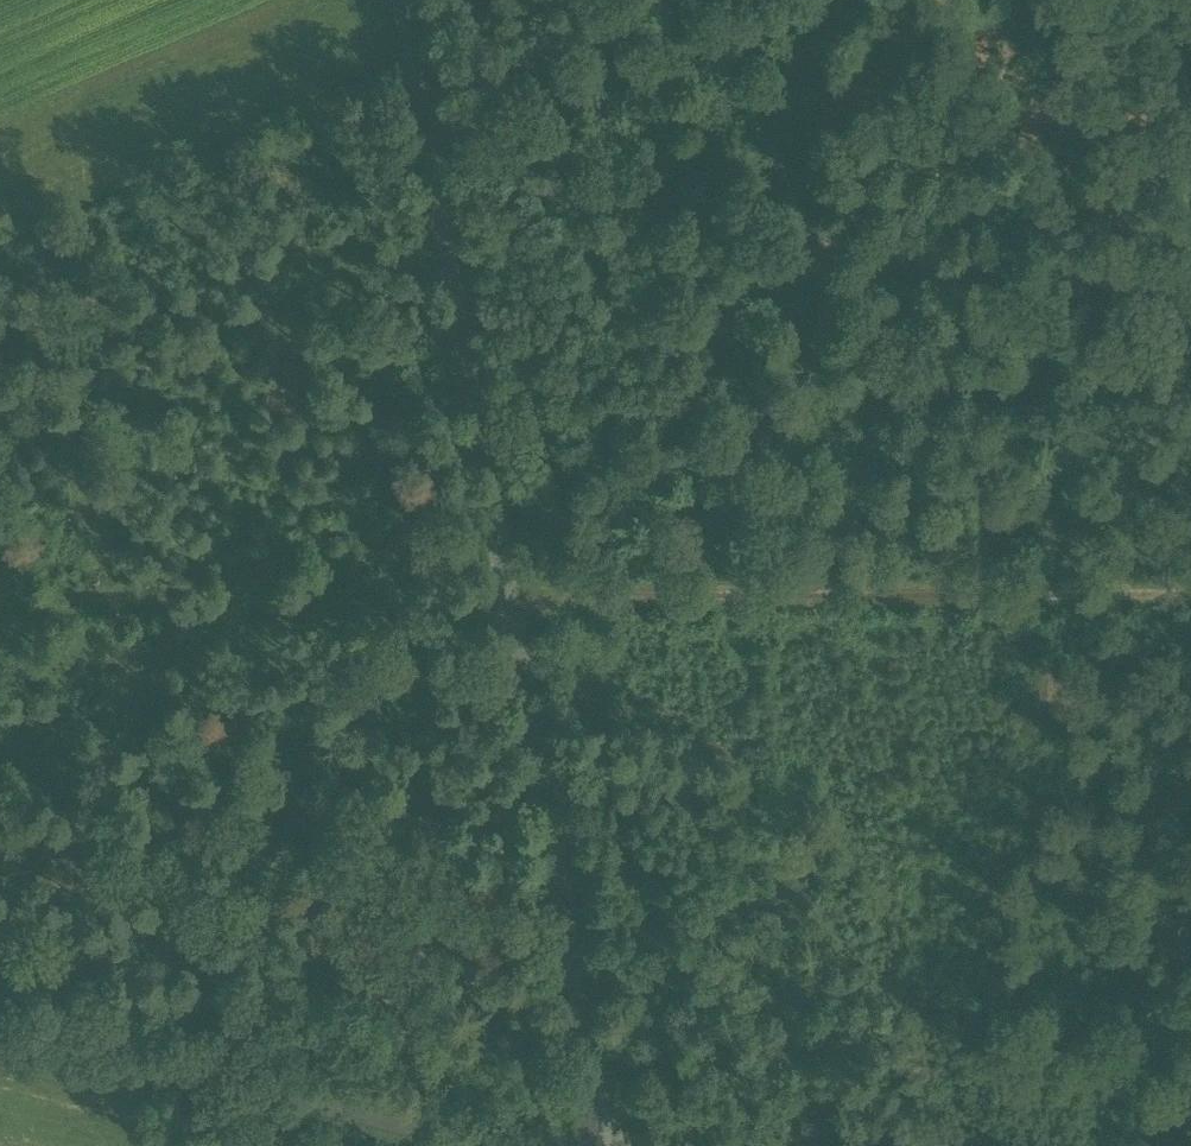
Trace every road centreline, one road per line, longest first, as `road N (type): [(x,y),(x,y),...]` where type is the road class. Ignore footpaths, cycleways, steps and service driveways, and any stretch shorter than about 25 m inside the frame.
road 1 (tertiary): [(400,0),(601,1121),(616,1145)]
road 2 (track): [(0,1032),(488,1145)]

